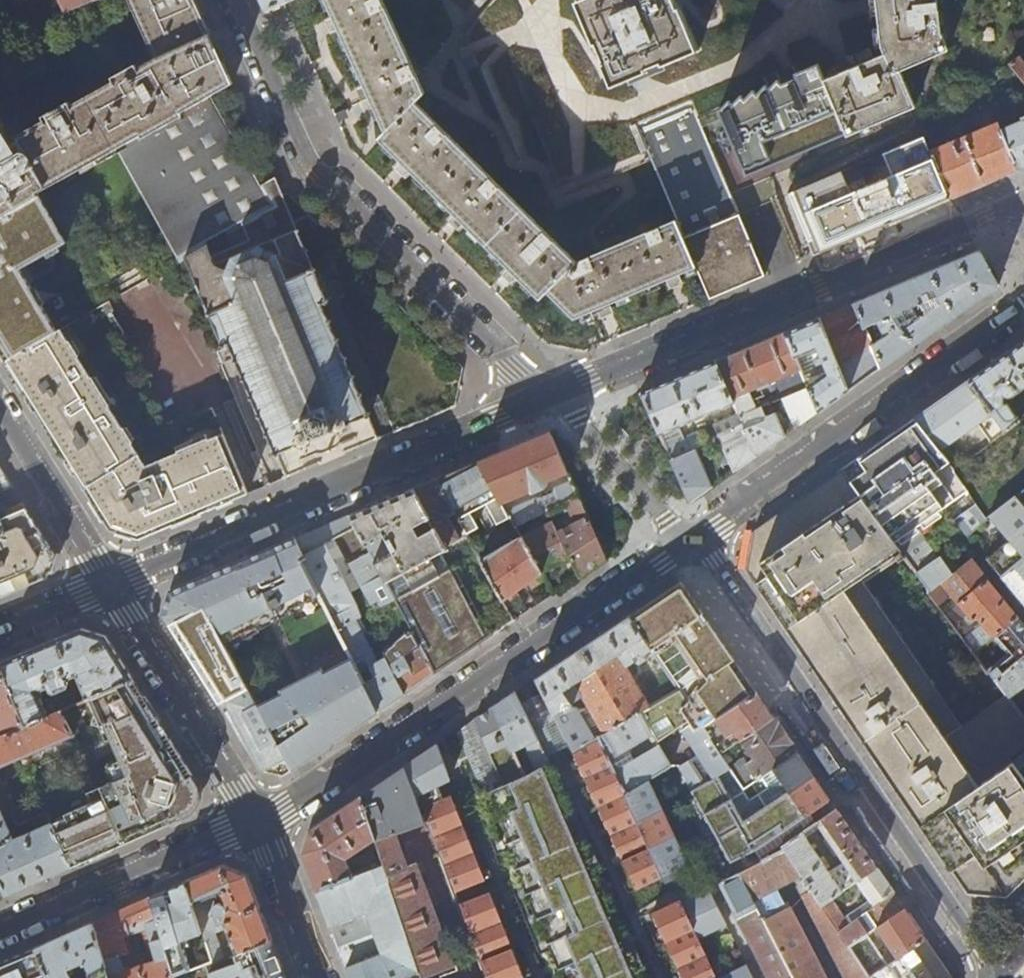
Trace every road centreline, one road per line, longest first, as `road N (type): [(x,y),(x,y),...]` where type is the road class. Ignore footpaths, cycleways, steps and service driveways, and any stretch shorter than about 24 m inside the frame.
road 1 (residential): [(989,977),(983,955),(867,783),(715,560),(696,543)]
road 2 (residential): [(696,543),(256,822)]
road 3 (residential): [(551,397),(308,166),(236,0)]
road 4 (residential): [(551,397),(1004,211)]
road 5 (residential): [(110,585),(551,397)]
road 6 (residential): [(1023,306),(696,543)]
road 7 (residential): [(256,822),(0,932)]
road 8 (residential): [(256,822),(110,585)]
road 9 (residential): [(0,413),(110,585)]
road 10 (residential): [(316,977),(256,822)]

